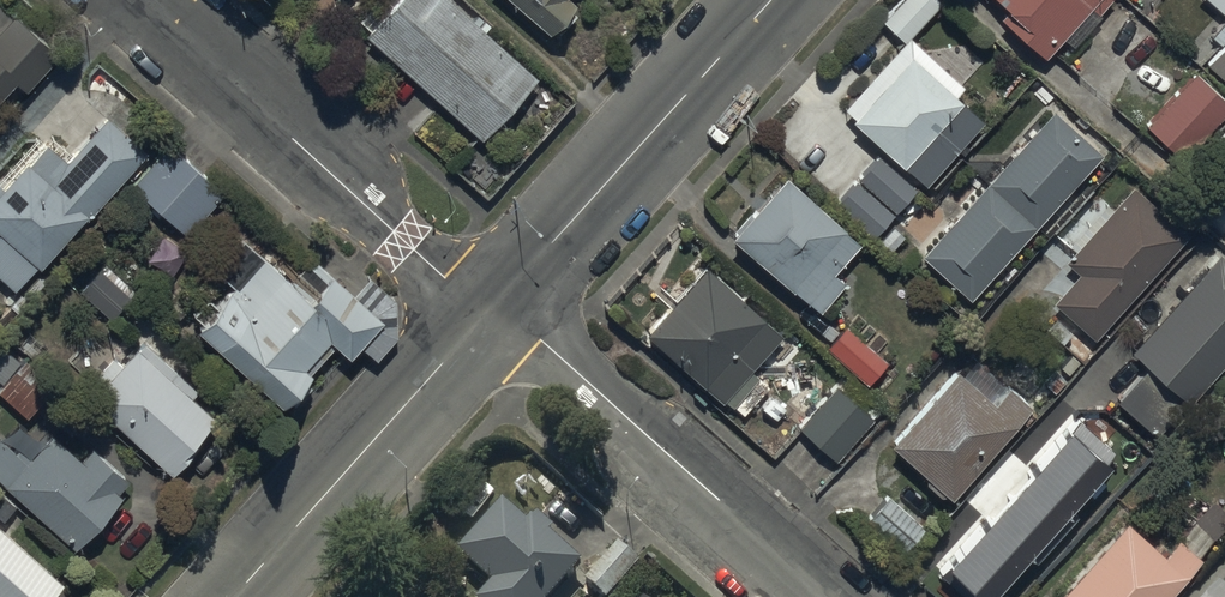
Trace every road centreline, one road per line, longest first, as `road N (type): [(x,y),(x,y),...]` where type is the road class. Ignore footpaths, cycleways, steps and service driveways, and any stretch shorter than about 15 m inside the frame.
road 1 (residential): [(138,0),(442,276),(493,310)]
road 2 (residential): [(493,310),(553,351),(822,596)]
road 3 (tertiary): [(772,0),(493,310)]
road 4 (tertiary): [(493,310),(235,596)]

